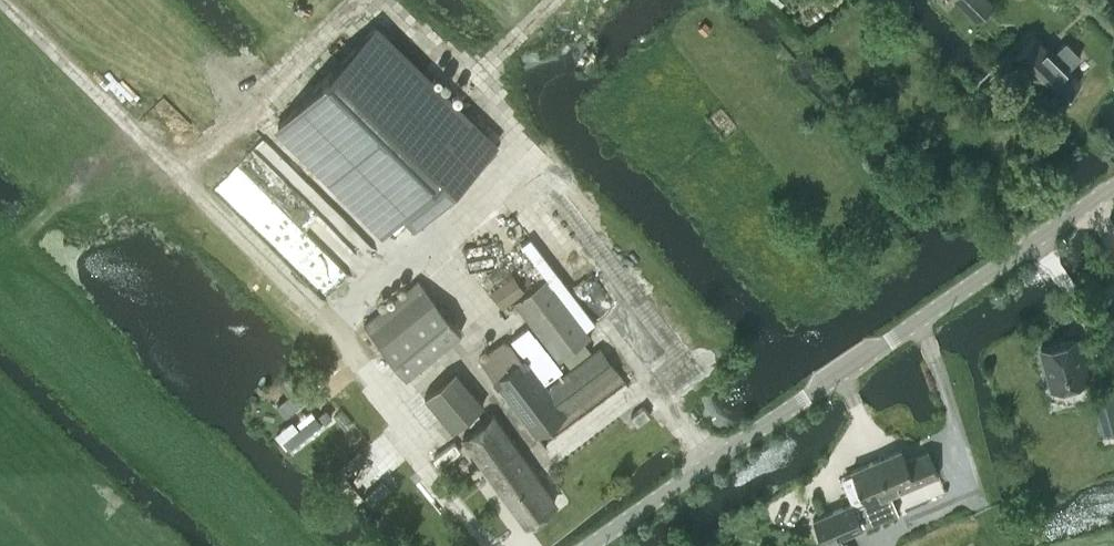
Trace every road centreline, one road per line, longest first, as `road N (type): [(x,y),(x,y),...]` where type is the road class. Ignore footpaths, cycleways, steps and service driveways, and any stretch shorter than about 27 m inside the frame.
road 1 (tertiary): [(1113,187),(586,545)]
road 2 (track): [(358,0),(180,170),(5,0)]
road 3 (track): [(492,59),(425,53),(363,0)]

